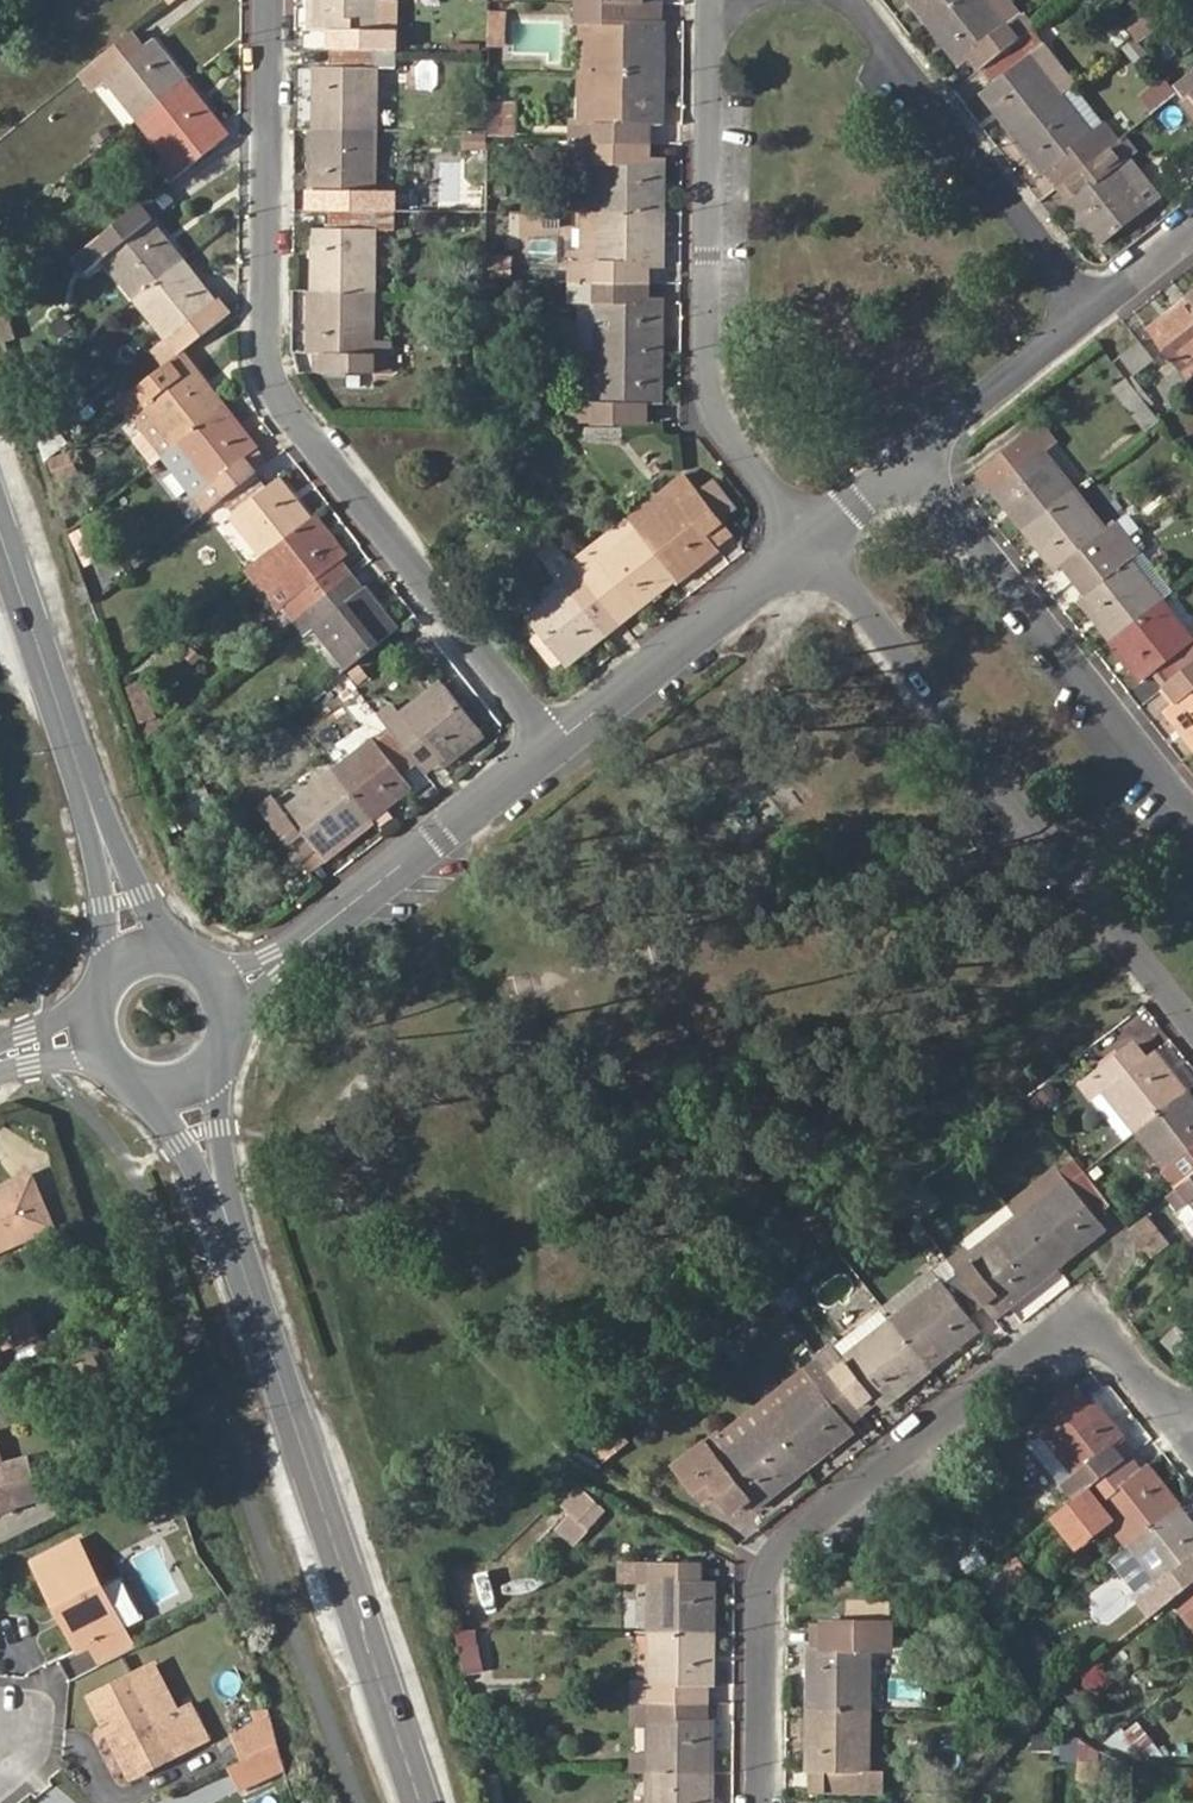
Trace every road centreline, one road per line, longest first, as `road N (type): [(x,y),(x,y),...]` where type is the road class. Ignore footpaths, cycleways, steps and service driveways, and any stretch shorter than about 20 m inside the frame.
road 1 (residential): [(267,0),(268,362),(285,401),(562,747)]
road 2 (residential): [(763,1802),(764,1586),(778,1550),(1055,1330),(1109,1341),(1189,1435)]
road 3 (secondary): [(187,1071),(426,1802)]
road 4 (residential): [(810,546),(1192,1030)]
road 5 (residential): [(708,0),(703,409),(810,546)]
road 6 (secondary): [(149,948),(0,520)]
road 7 (residential): [(1192,815),(916,460)]
road 8 (residential): [(562,747),(230,988)]
road 9 (residential): [(861,0),(1105,308)]
road 10 (residential): [(810,546),(562,747)]
road 11 (residential): [(1105,308),(916,460)]
road 12 (residential): [(916,460),(810,546)]

